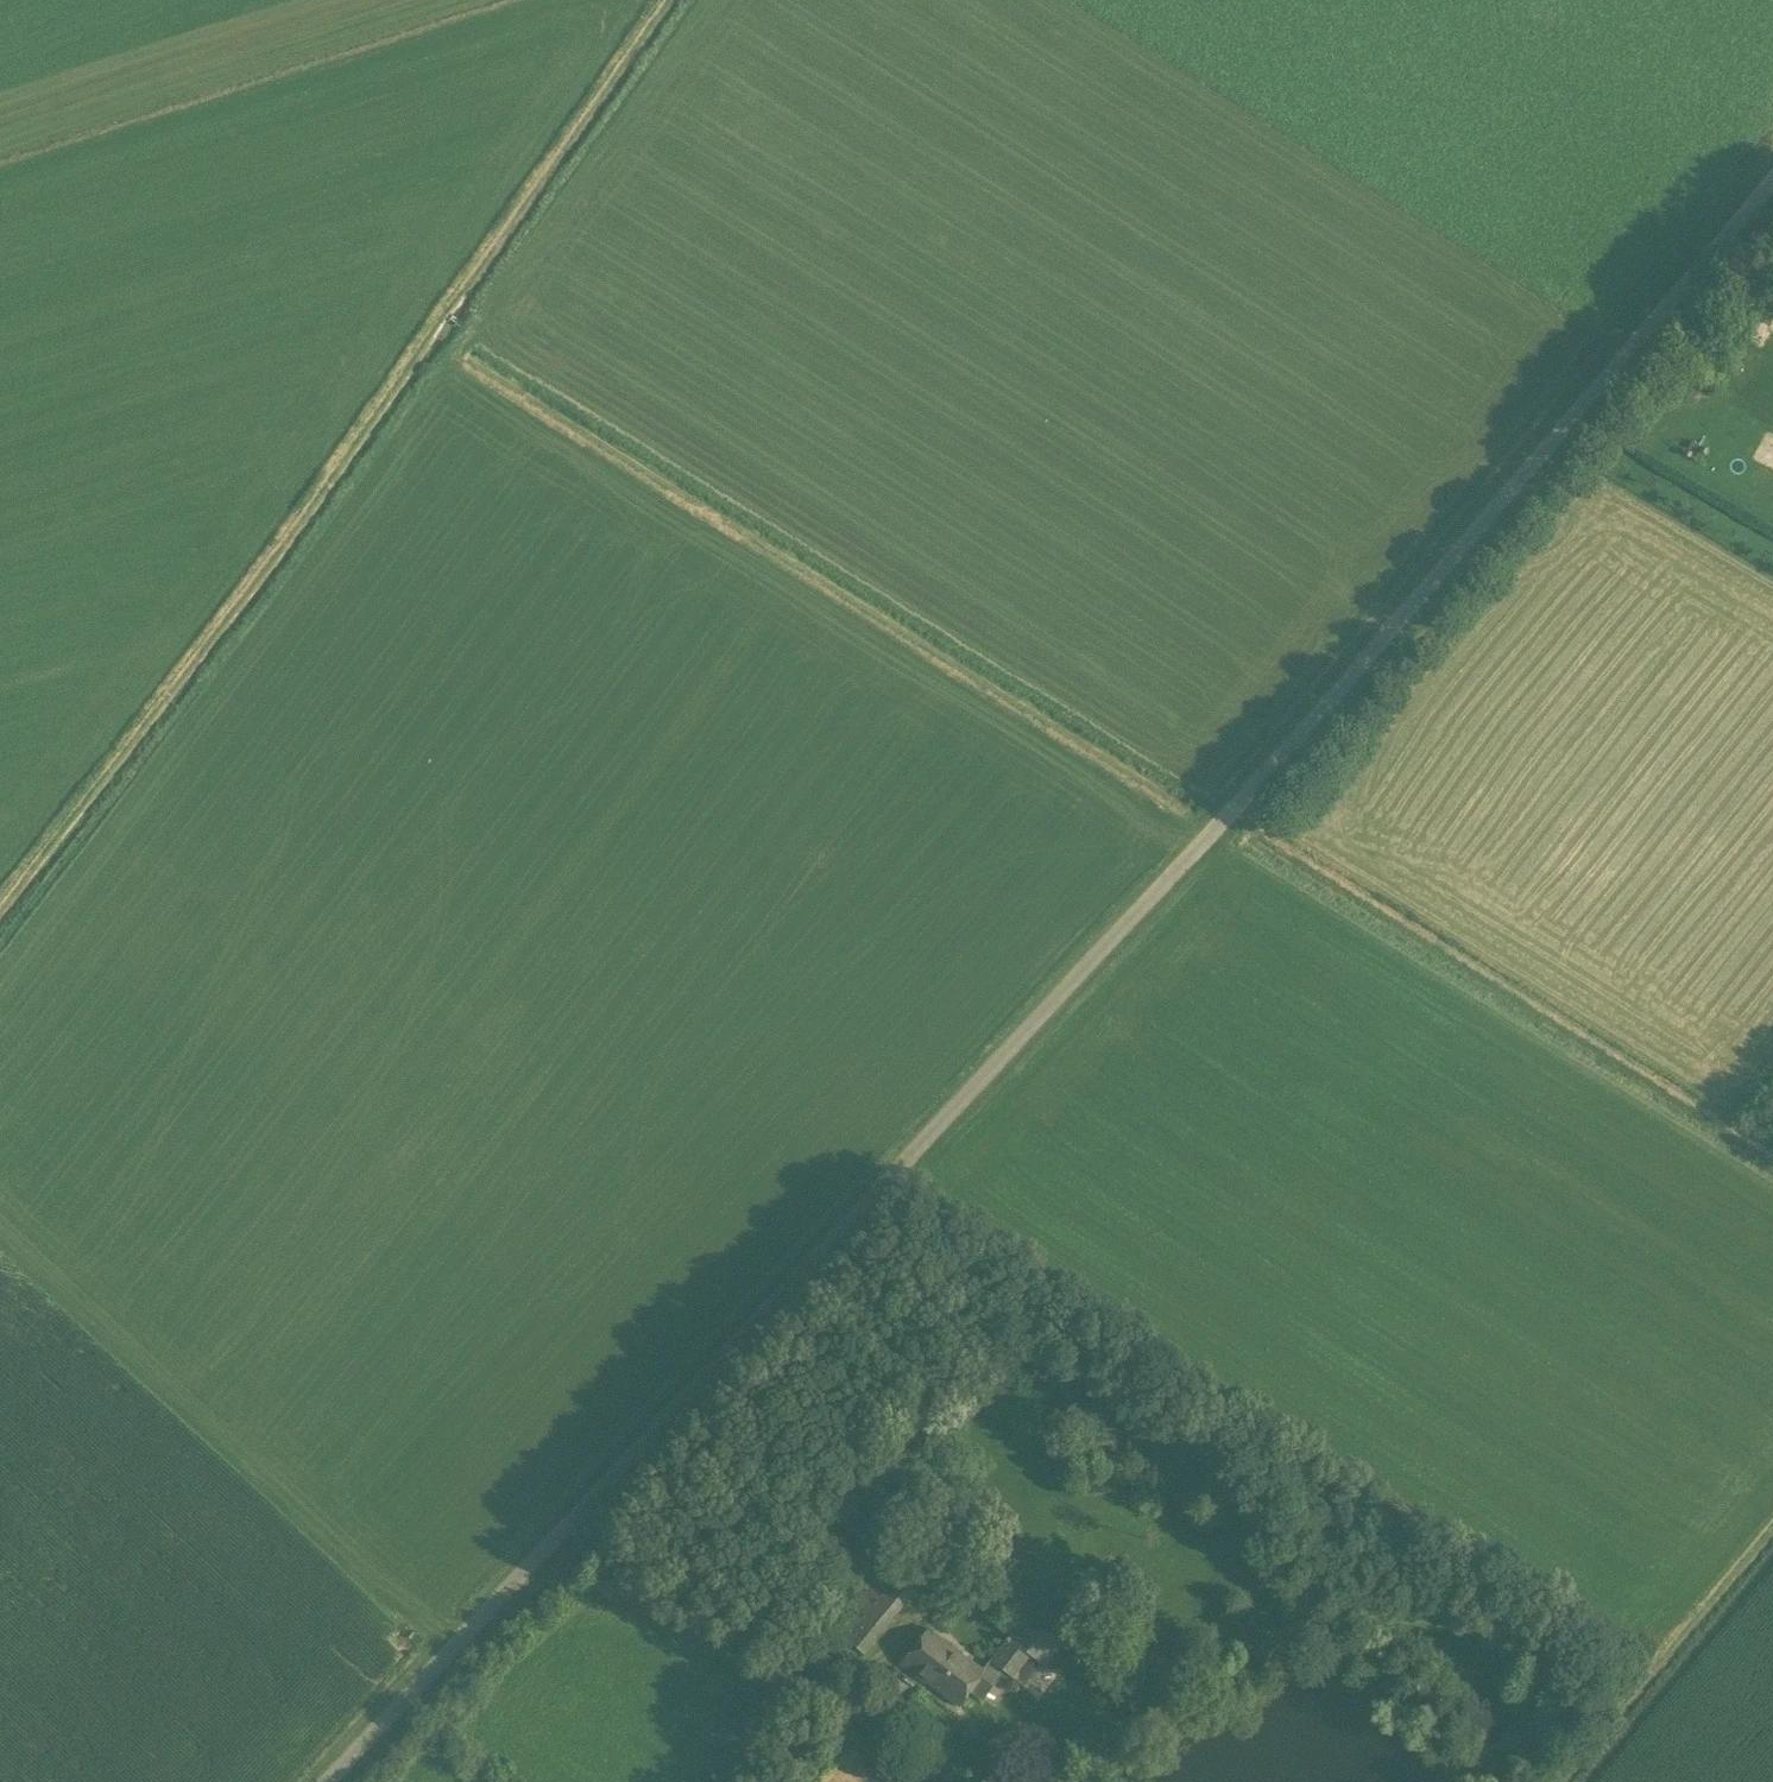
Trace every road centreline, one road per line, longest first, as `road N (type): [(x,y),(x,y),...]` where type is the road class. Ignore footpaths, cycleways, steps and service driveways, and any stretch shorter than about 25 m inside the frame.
road 1 (unclassified): [(326,1781),(1279,758),(1772,182)]

